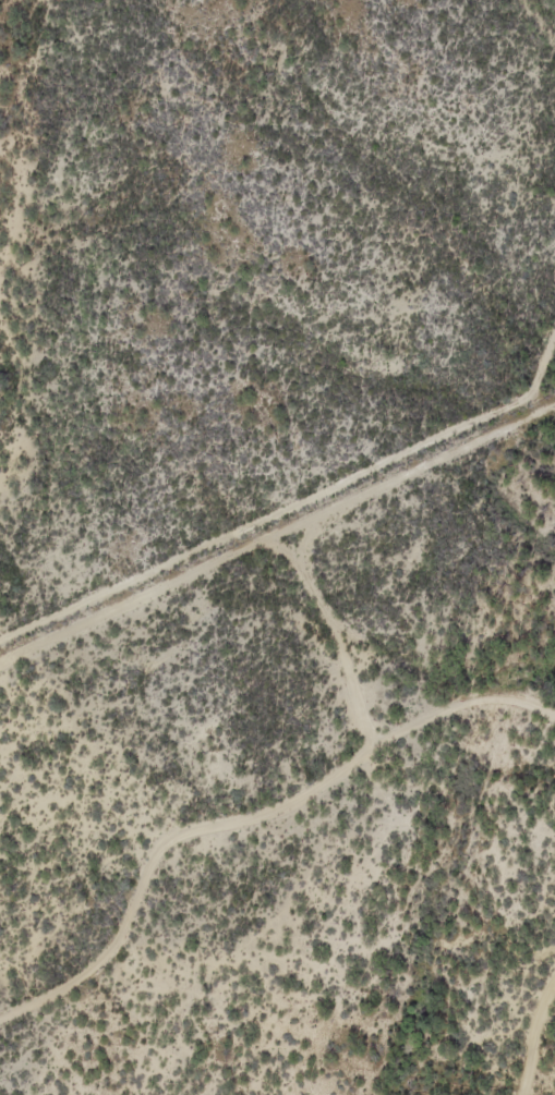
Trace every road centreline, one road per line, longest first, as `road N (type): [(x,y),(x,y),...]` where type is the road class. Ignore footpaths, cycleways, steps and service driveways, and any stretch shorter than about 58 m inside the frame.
road 1 (residential): [(0,645),(533,397),(554,326)]

